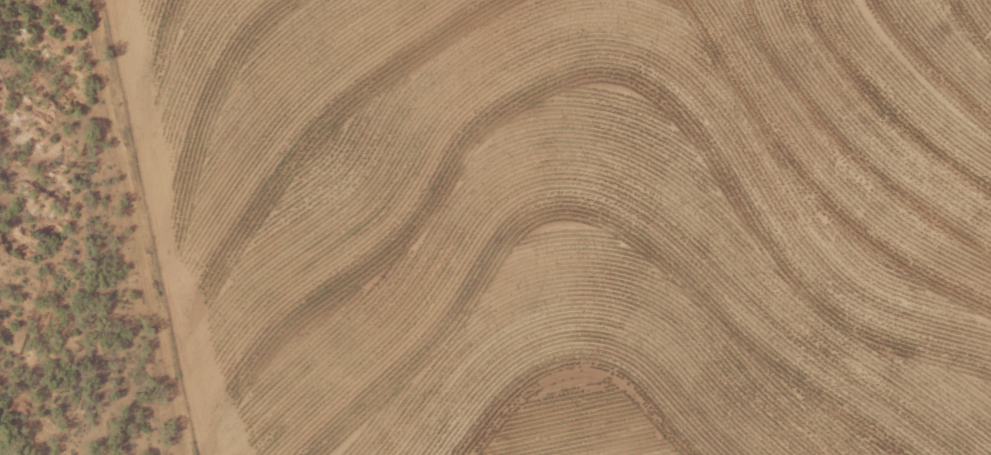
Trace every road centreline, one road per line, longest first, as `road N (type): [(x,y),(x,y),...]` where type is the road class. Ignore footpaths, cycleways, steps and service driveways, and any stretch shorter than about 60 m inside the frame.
road 1 (residential): [(58,0),(162,454)]

